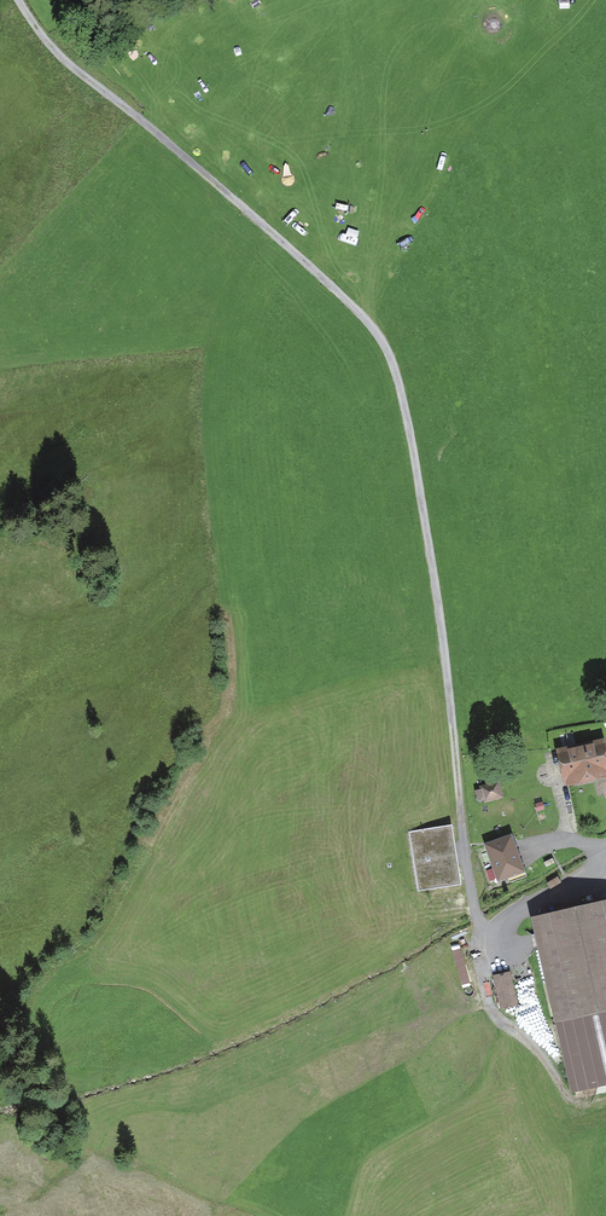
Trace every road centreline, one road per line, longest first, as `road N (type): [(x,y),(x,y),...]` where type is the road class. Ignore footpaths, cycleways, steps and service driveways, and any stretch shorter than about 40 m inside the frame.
road 1 (track): [(500,932),(475,910),(438,592),(390,354),(336,291),(79,72),(18,0)]

